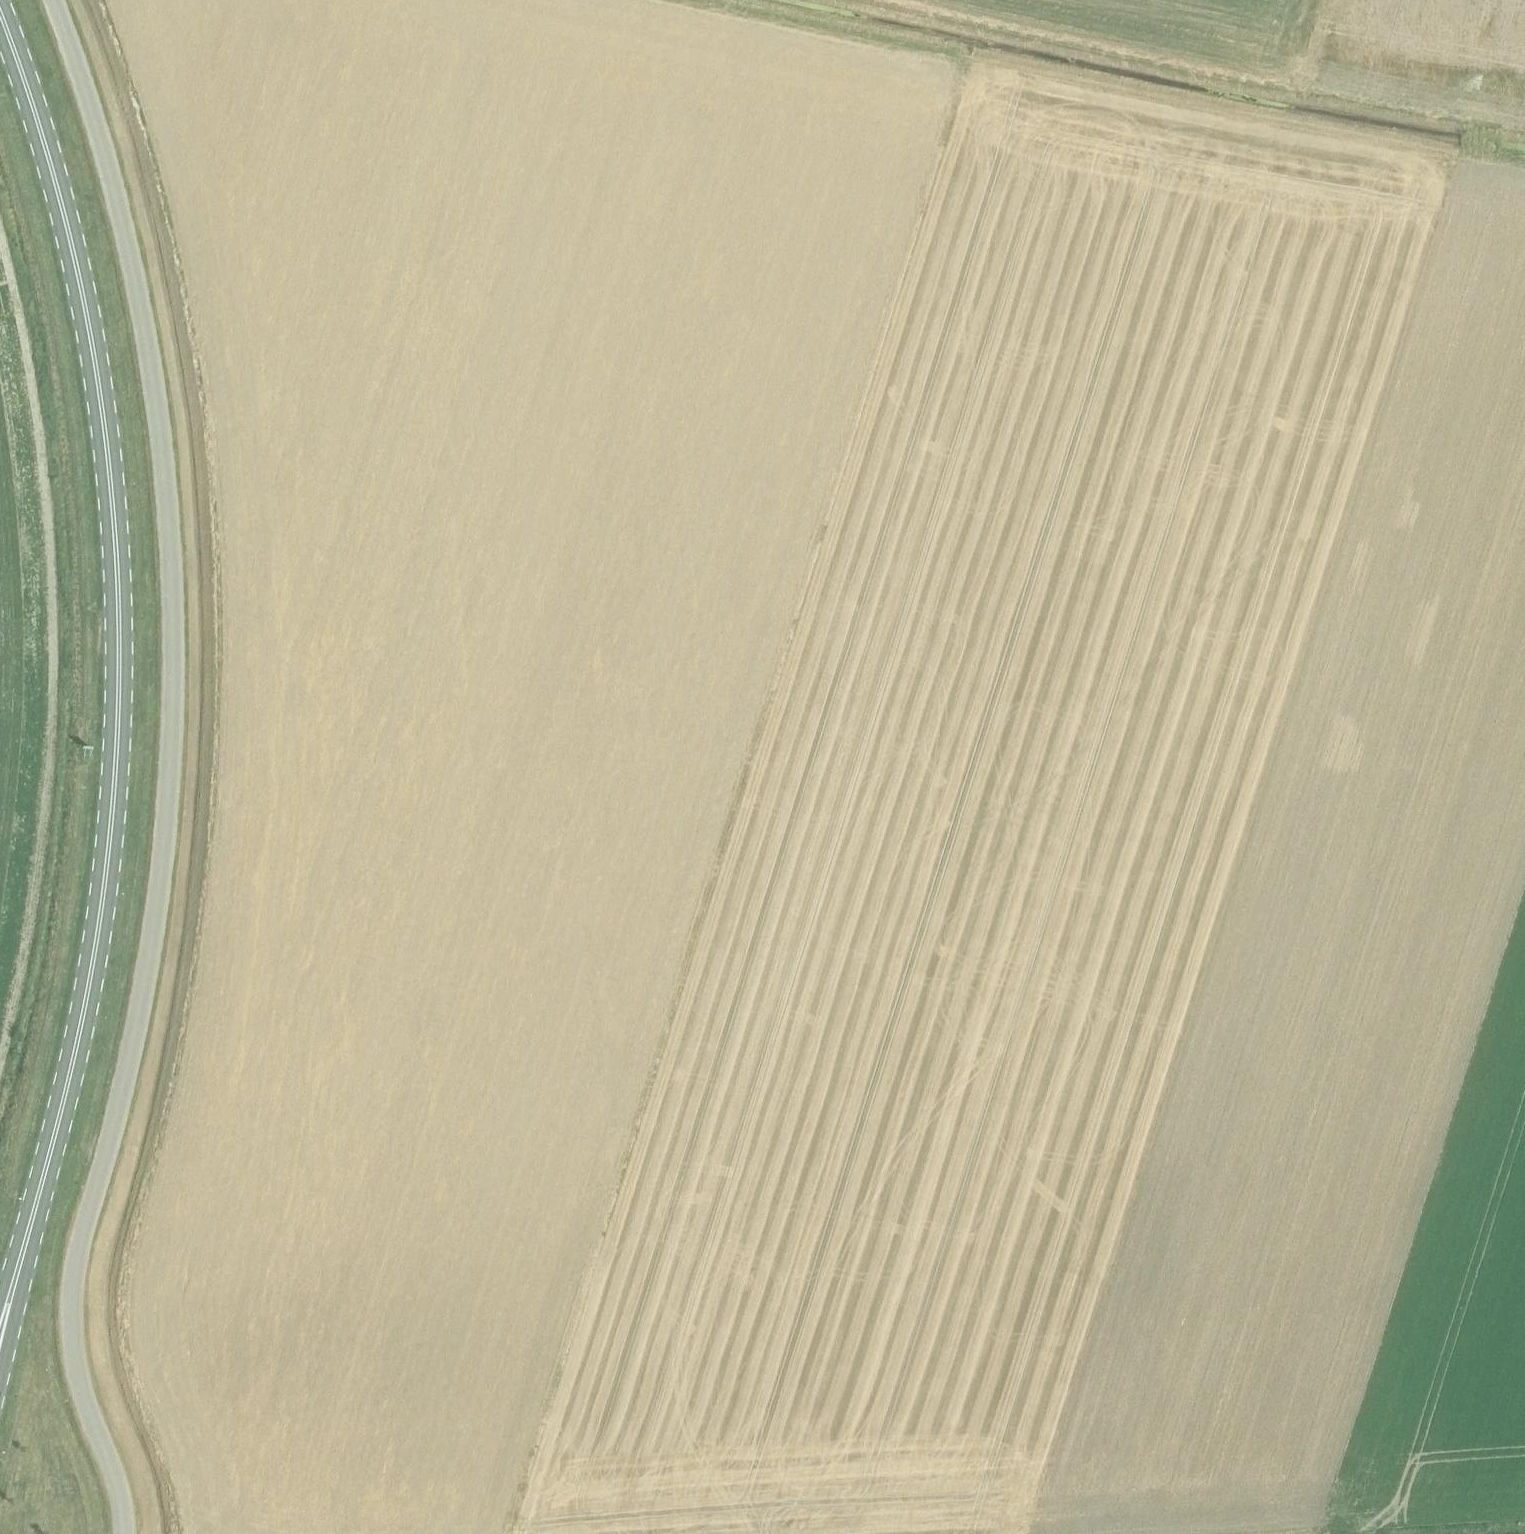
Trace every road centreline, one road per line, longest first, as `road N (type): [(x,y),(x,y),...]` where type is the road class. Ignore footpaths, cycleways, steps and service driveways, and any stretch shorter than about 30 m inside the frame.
road 1 (unclassified): [(122,1533),(113,1476),(80,1384),(71,1296),(146,962),(162,859),(174,636),(161,431),(126,236),(52,0)]
road 2 (primary): [(0,16),(59,197),(96,372),(119,672),(114,791),(82,1022),(5,1310)]

